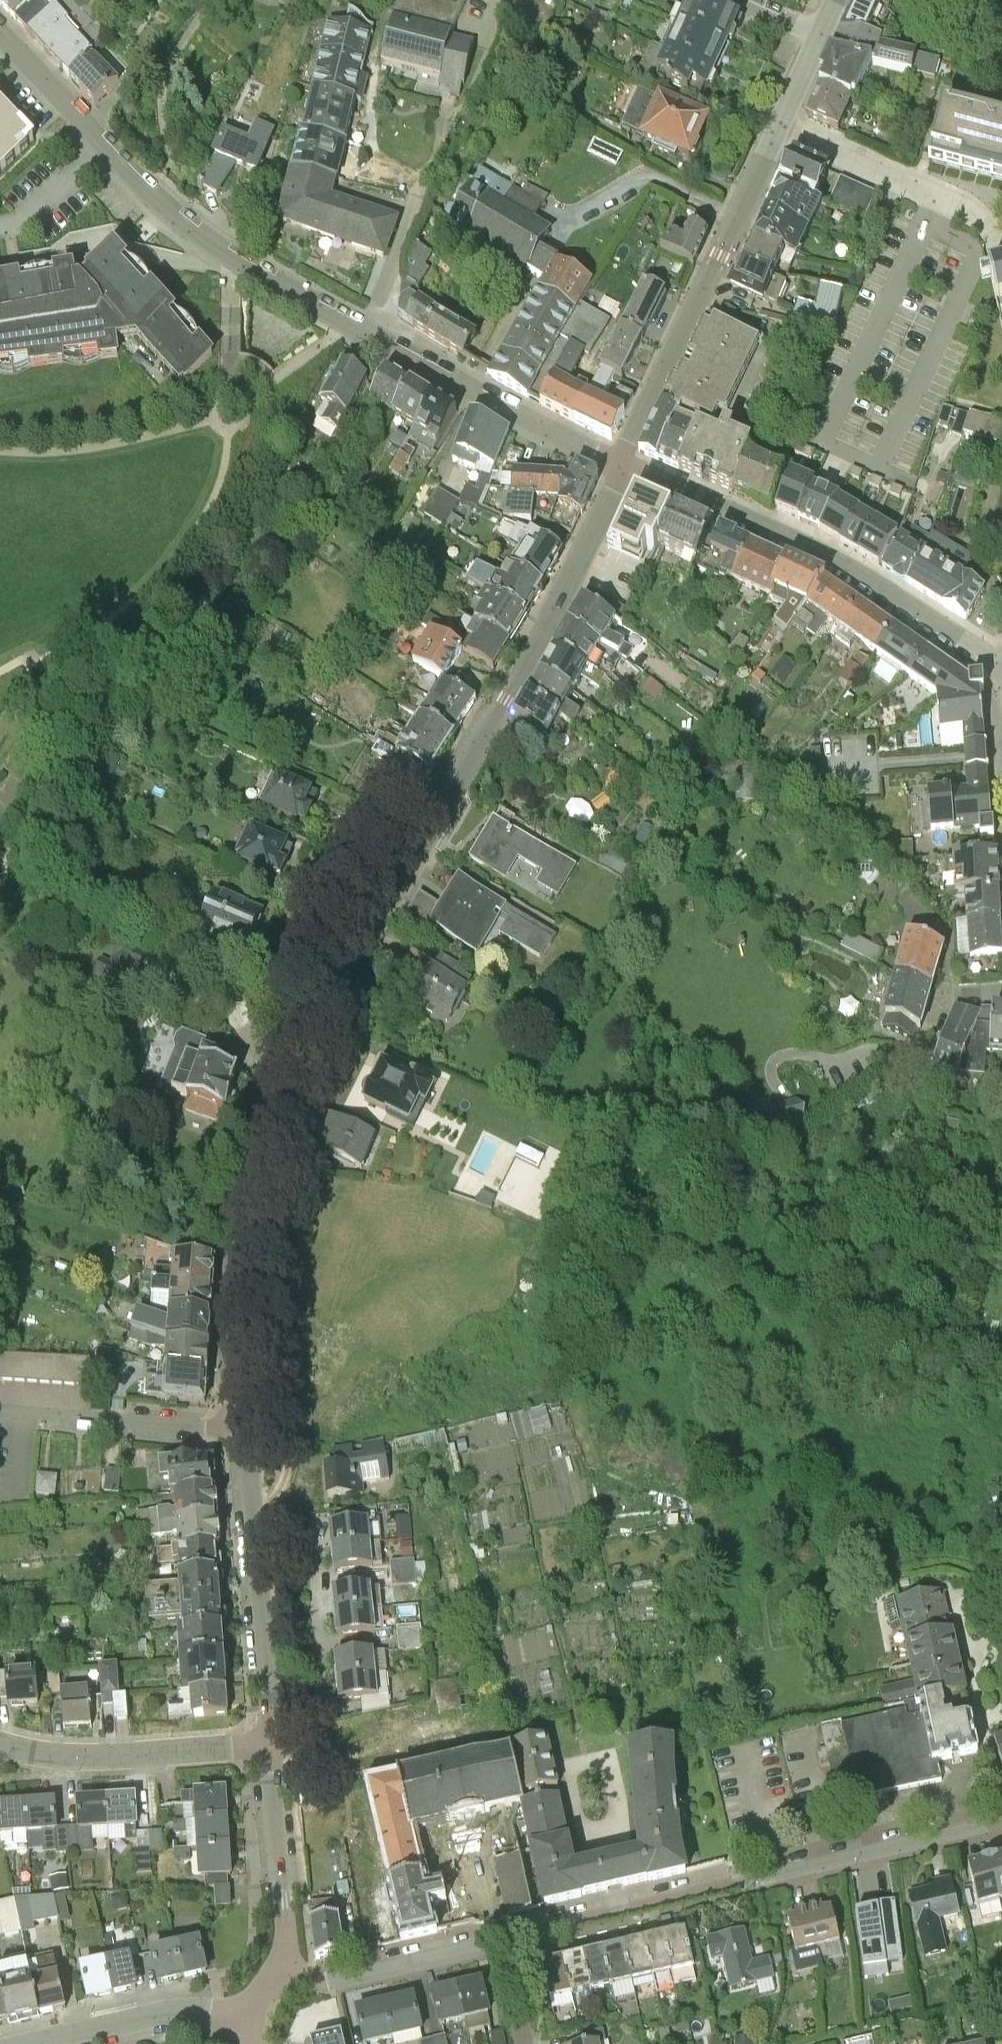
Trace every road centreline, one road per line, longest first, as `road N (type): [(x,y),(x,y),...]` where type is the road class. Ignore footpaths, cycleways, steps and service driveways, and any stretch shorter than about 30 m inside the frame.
road 1 (residential): [(273,1727),(250,1435),(249,1258),(282,1107),(321,1022),(539,643),(620,467)]
road 2 (residential): [(620,467),(230,262),(178,222),(0,37)]
road 3 (residential): [(1001,1820),(506,1941)]
road 4 (residential): [(620,467),(868,577),(986,655),(1001,678)]
road 5 (residential): [(620,467),(779,131)]
road 6 (residential): [(273,1743),(71,1756),(0,1744)]
road 7 (residential): [(273,1727),(319,1711),(314,1516)]
road 8 (residential): [(281,1977),(289,1949),(273,1743)]
road 9 (residential): [(506,1941),(339,1979),(281,1977)]
road 10 (residential): [(987,225),(779,131)]
road 11 (residential): [(35,2043),(171,2013),(250,2017)]
road 12 (track): [(273,1774),(416,1738)]

